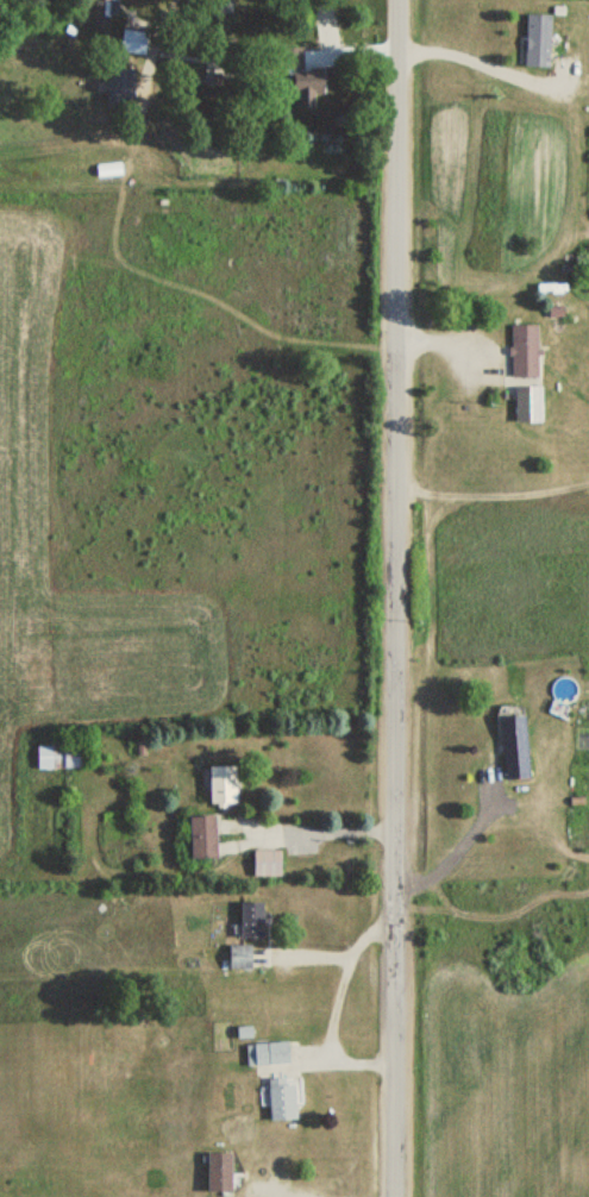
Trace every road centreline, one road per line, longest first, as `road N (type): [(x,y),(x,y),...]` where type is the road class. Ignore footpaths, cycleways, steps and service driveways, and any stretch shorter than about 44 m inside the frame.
road 1 (residential): [(395,1196),(400,0)]

